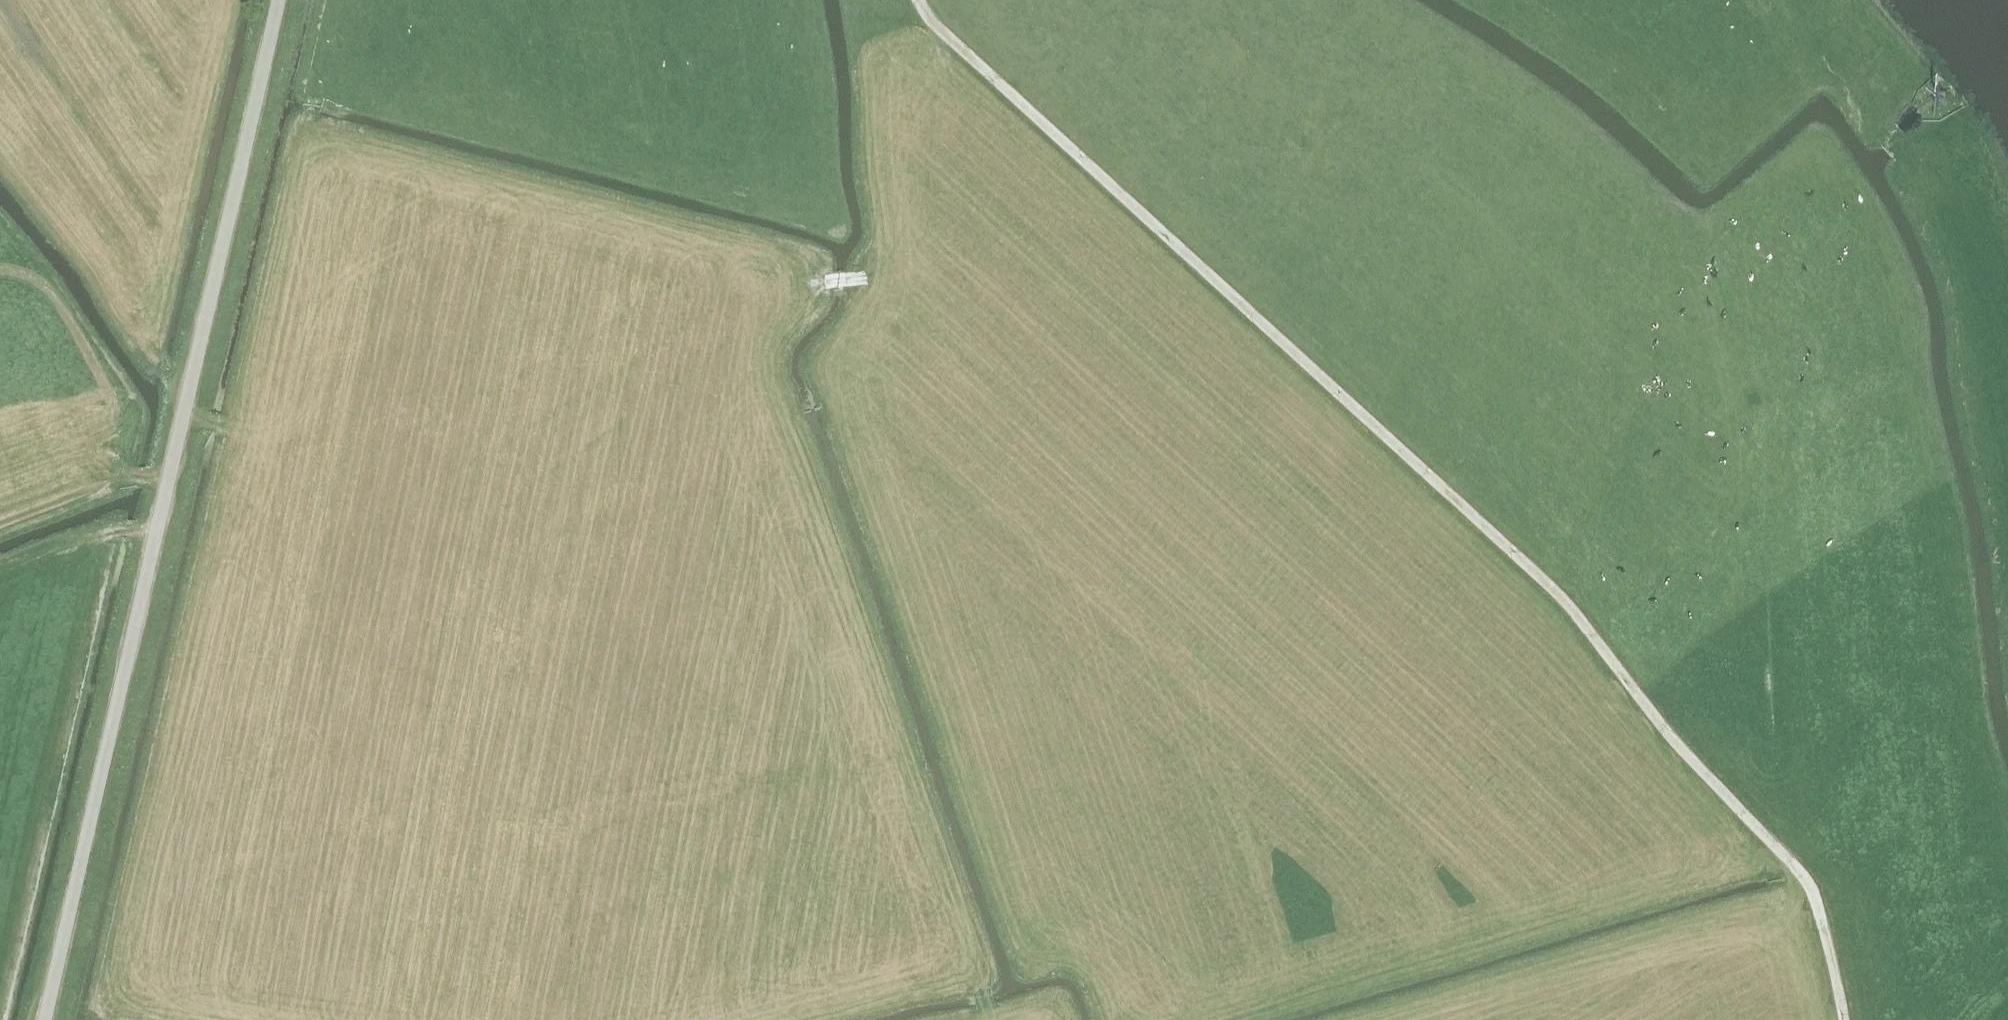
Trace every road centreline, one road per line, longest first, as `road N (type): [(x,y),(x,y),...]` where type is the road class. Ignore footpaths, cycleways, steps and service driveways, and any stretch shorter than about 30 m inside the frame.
road 1 (track): [(920,0),(927,16),(1563,597),(1646,704),(1803,873),(1819,900),(1845,1019)]
road 2 (tertiary): [(45,1019),(279,0)]
road 3 (track): [(184,415),(261,432),(825,281),(904,268)]

